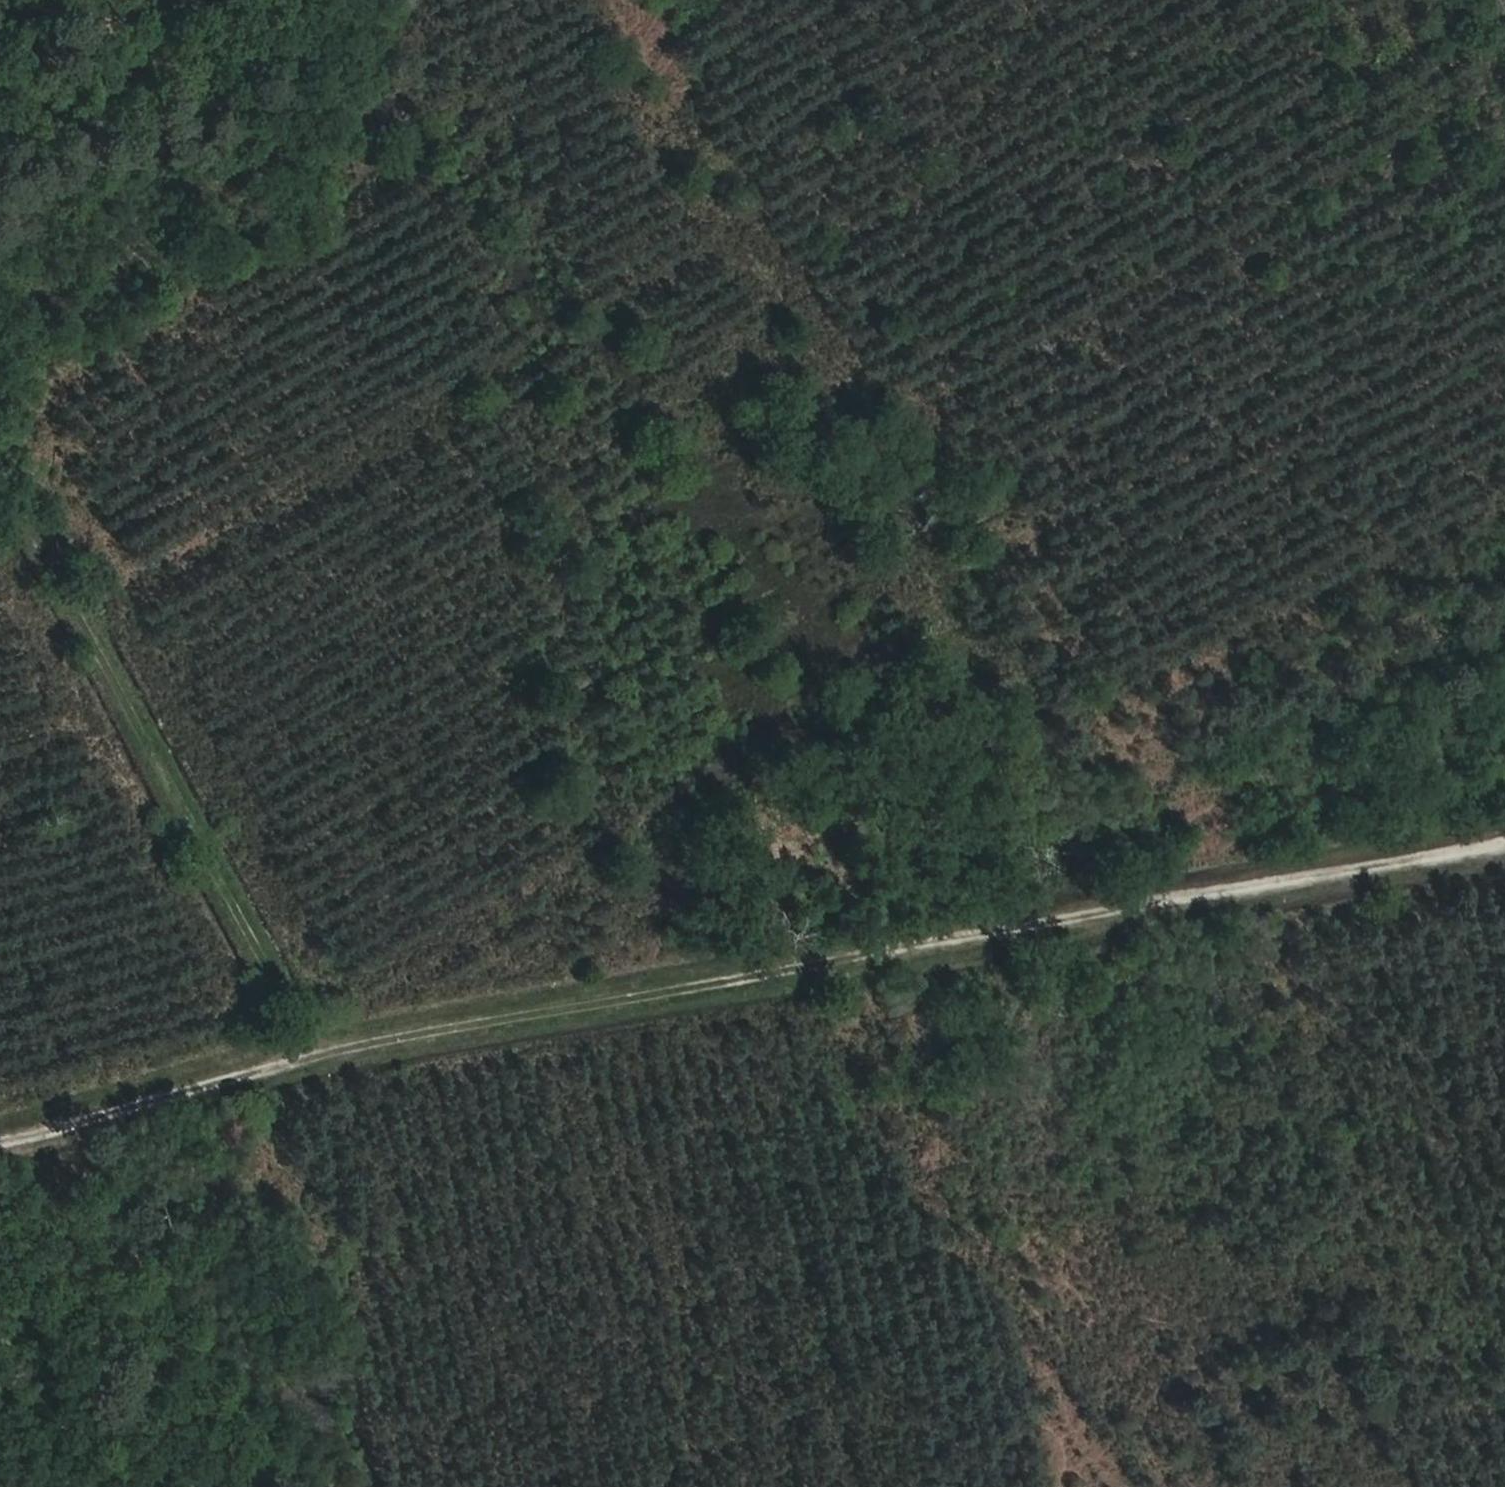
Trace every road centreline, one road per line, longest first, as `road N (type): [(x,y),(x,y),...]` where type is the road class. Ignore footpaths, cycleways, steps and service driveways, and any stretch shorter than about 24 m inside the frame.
road 1 (track): [(1504,846),(316,1052),(0,1144)]
road 2 (track): [(0,464),(66,608),(325,1051)]

